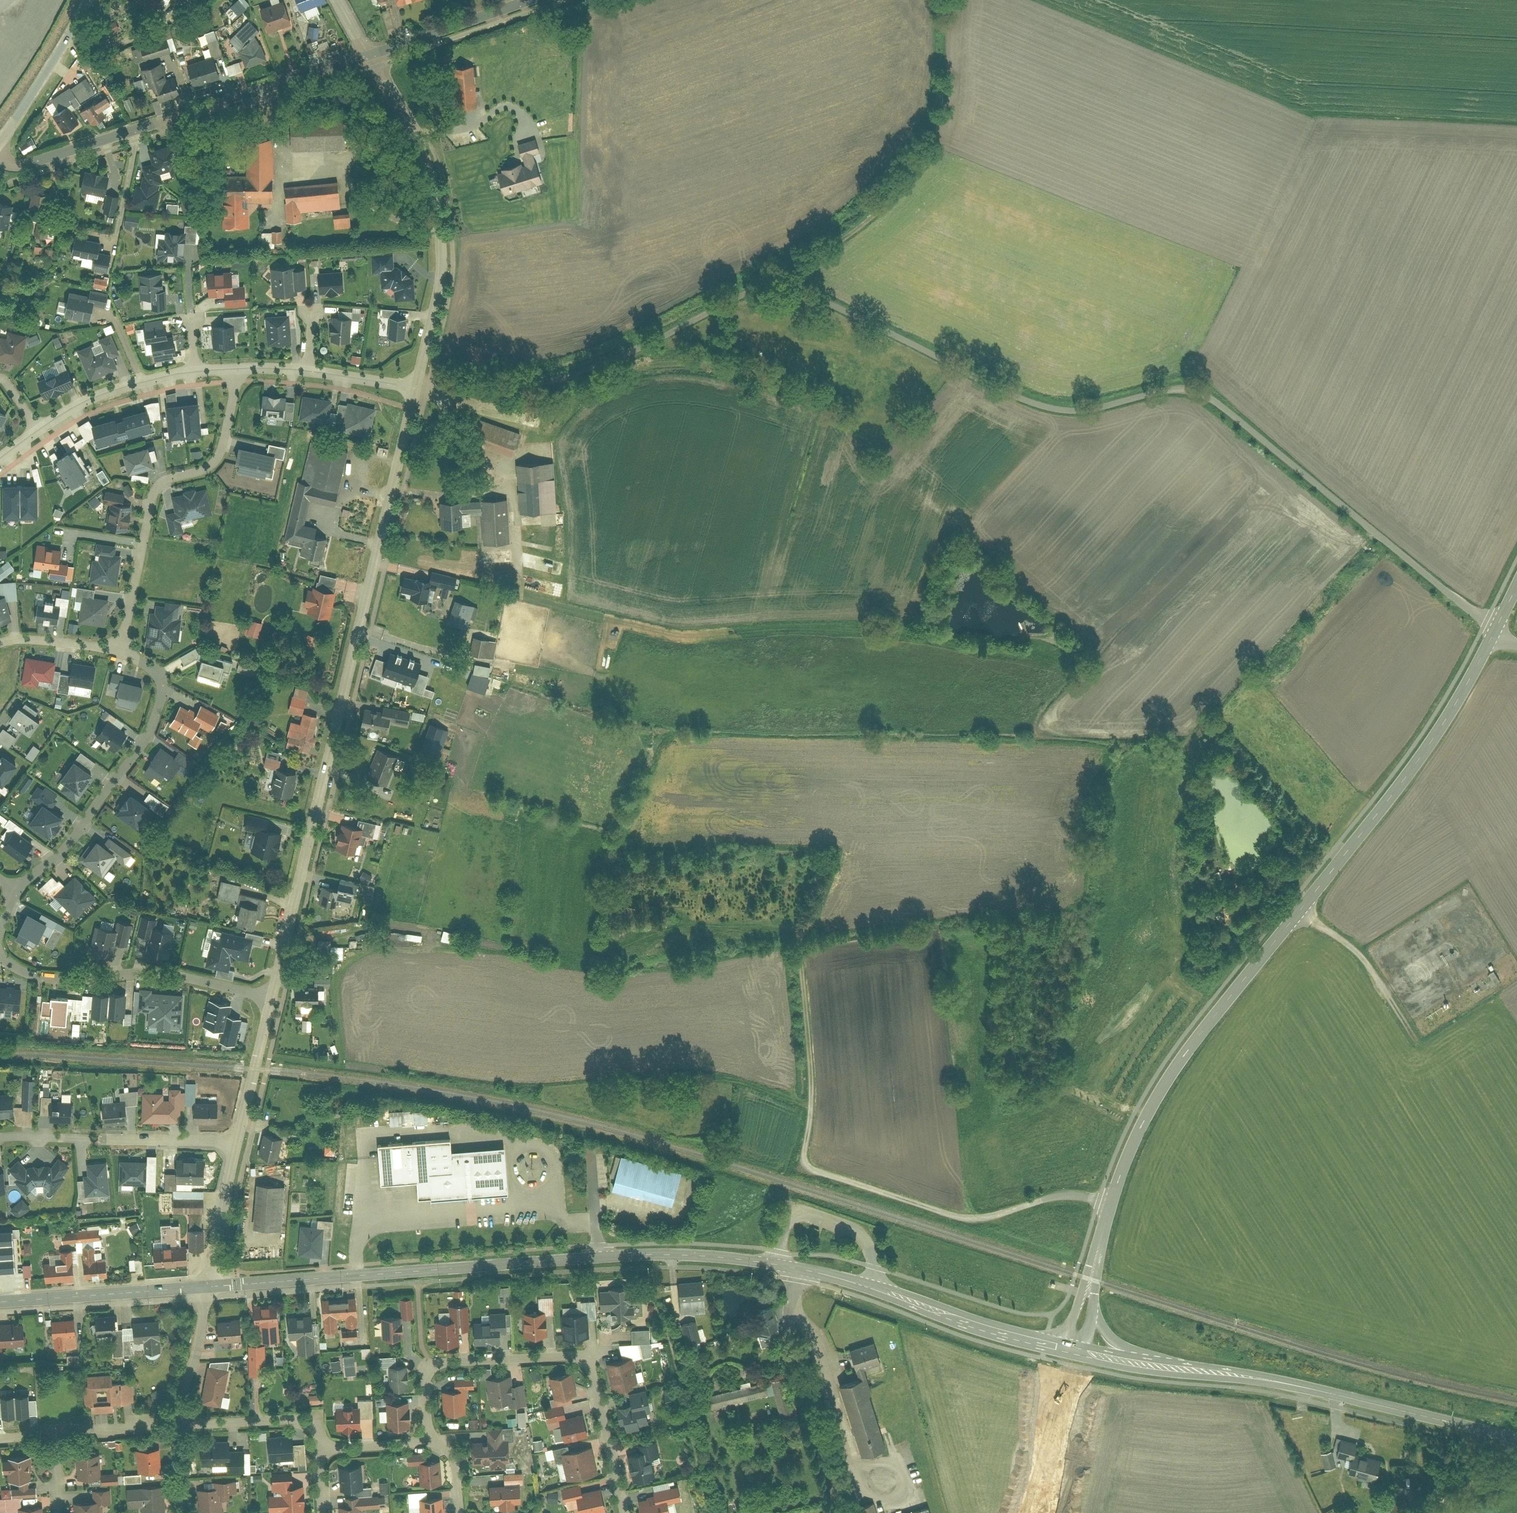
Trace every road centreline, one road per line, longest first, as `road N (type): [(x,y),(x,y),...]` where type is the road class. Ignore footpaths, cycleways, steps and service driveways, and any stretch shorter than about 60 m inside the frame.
road 1 (tertiary): [(1091,1281),(1123,1168),(1160,1092),(1416,763),(1516,585)]
road 2 (residential): [(416,388),(273,998)]
road 3 (secondary): [(798,1268),(662,1255),(208,1286)]
road 4 (residential): [(429,1438),(426,1377),(434,1364),(576,1352),(591,1360),(624,1512)]
road 5 (residential): [(372,54),(62,154),(0,160)]
road 6 (track): [(778,287),(897,189),(928,143),(947,58),(944,0)]
road 7 (residential): [(372,54),(412,110),(439,198),(440,286),(416,388)]
road 8 (residential): [(236,369),(223,449),(203,470),(159,484),(152,496),(118,648)]
road 9 (track): [(806,1166),(963,1219),(1049,1197),(1110,1204)]
road 10 (residential): [(118,648),(161,679),(157,717),(89,817),(14,888)]
road 11 (residential): [(0,958),(29,975),(70,981),(177,978),(273,998)]
road 12 (secondary): [(1516,1436),(1254,1378)]
road 13 (residential): [(239,1142),(0,1137)]
road 14 (track): [(806,1166),(811,1069),(797,932)]
road 15 (secondary): [(1254,1378),(1118,1343),(1100,1319),(1091,1281)]
road 16 (secondary): [(208,1286),(0,1302)]
road 17 (secondary): [(1254,1378),(1075,1352)]
road 18 (residential): [(194,373),(101,394),(39,429)]
road 19 (unclassified): [(1075,1352),(1036,1512)]
road 20 (residential): [(87,0),(0,138)]
road 21 (residential): [(522,4),(372,54)]
road 22 (secondary): [(941,1313),(798,1268)]
road 23 (residential): [(273,998),(239,1142)]
road 24 (residential): [(239,1142),(208,1286)]
road 25 (residential): [(208,1286),(183,1425)]
road 26 (secondary): [(941,1313),(1075,1352)]
road 27 (residential): [(57,1435),(183,1425)]

